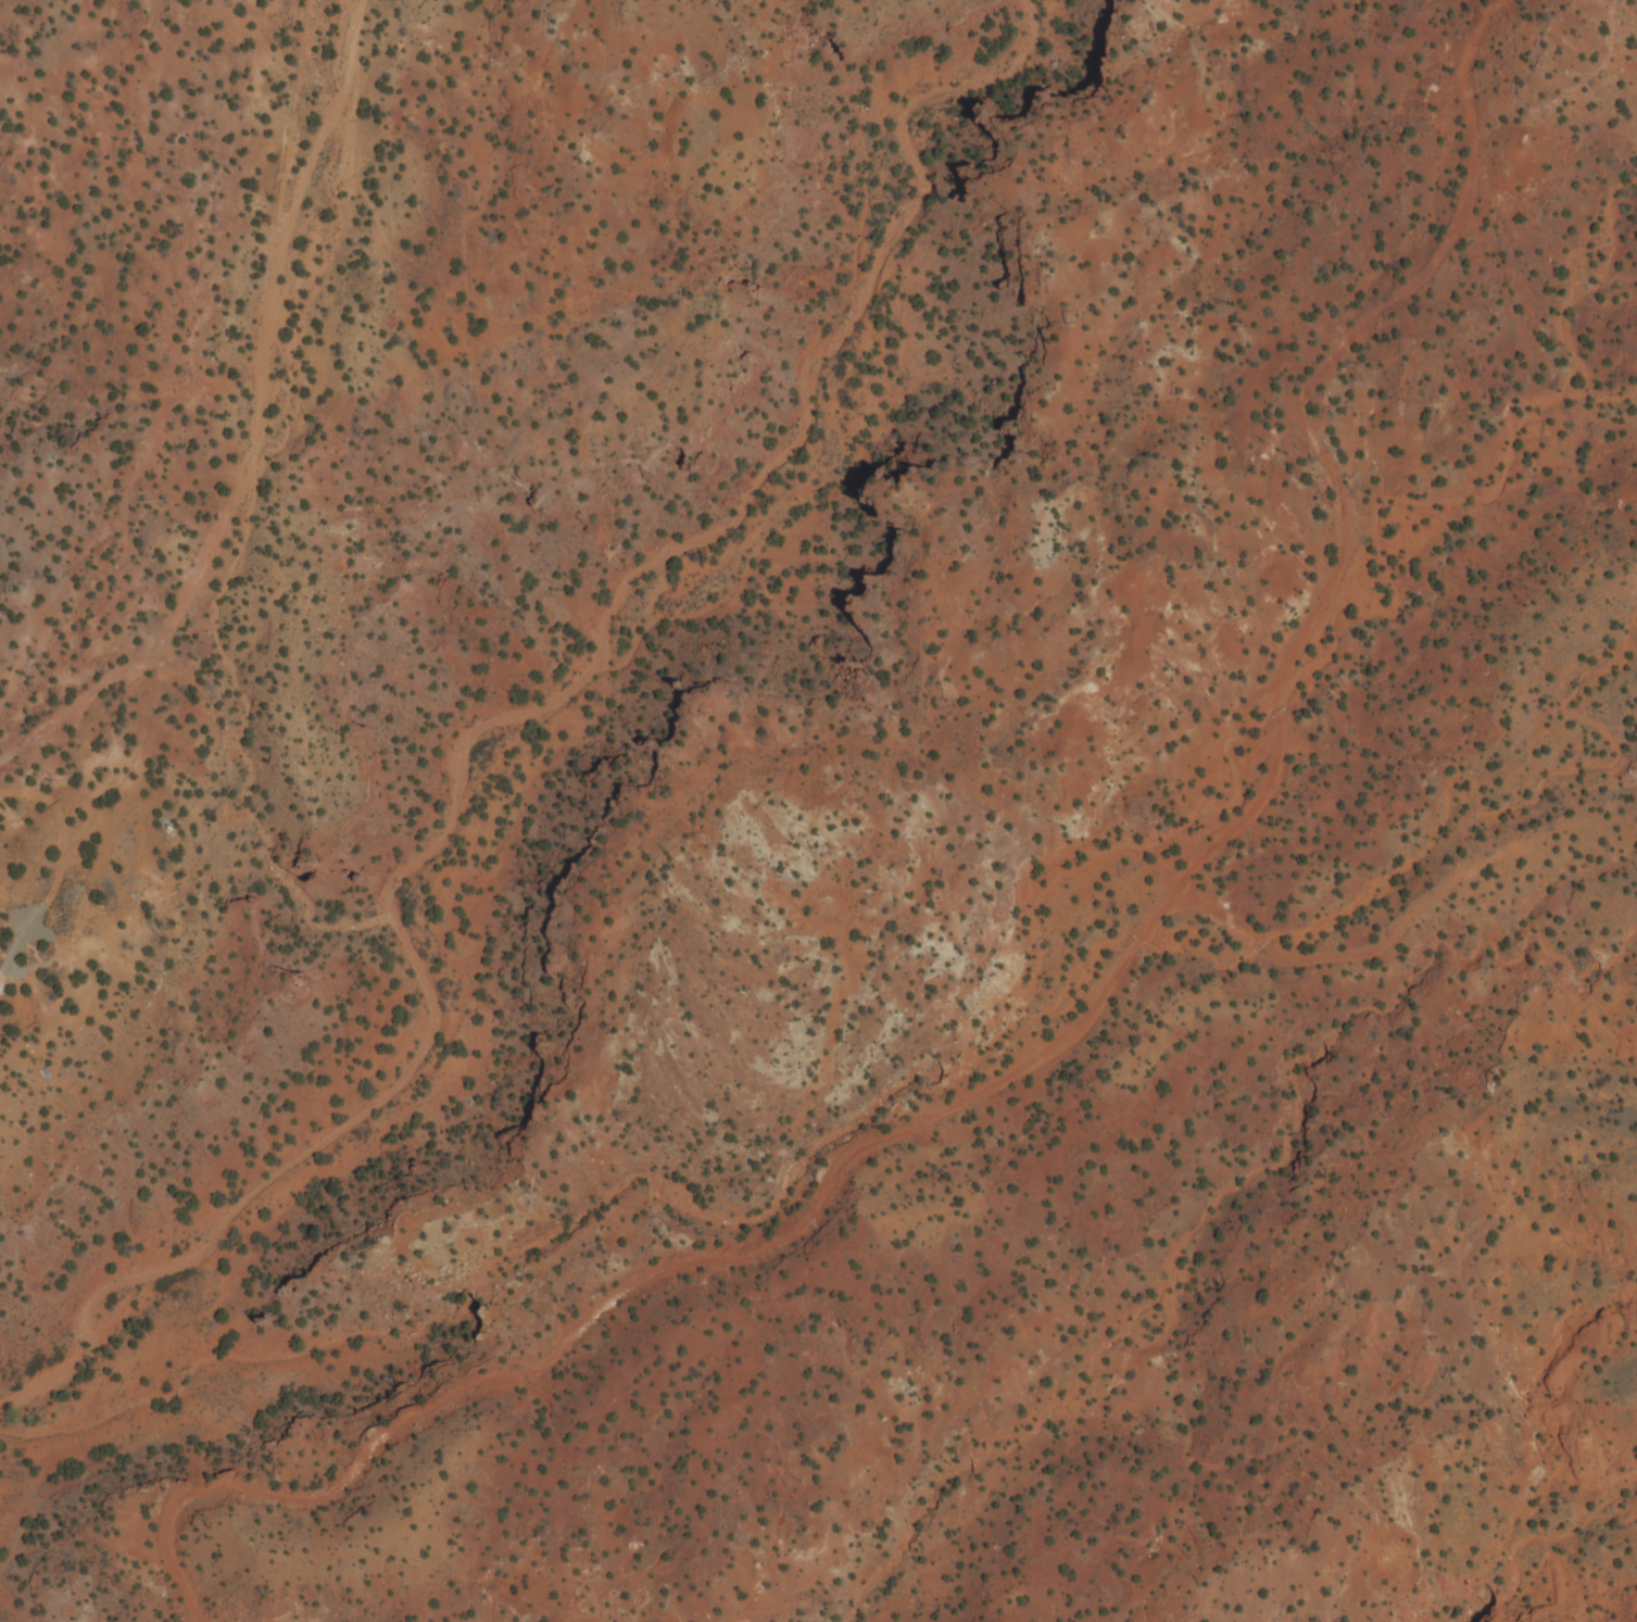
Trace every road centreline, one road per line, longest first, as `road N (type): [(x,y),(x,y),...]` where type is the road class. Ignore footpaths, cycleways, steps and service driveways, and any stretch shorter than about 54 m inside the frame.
road 1 (track): [(0,757),(118,672),(176,608),(222,528),(245,455),(269,264),(335,50),(334,0)]

